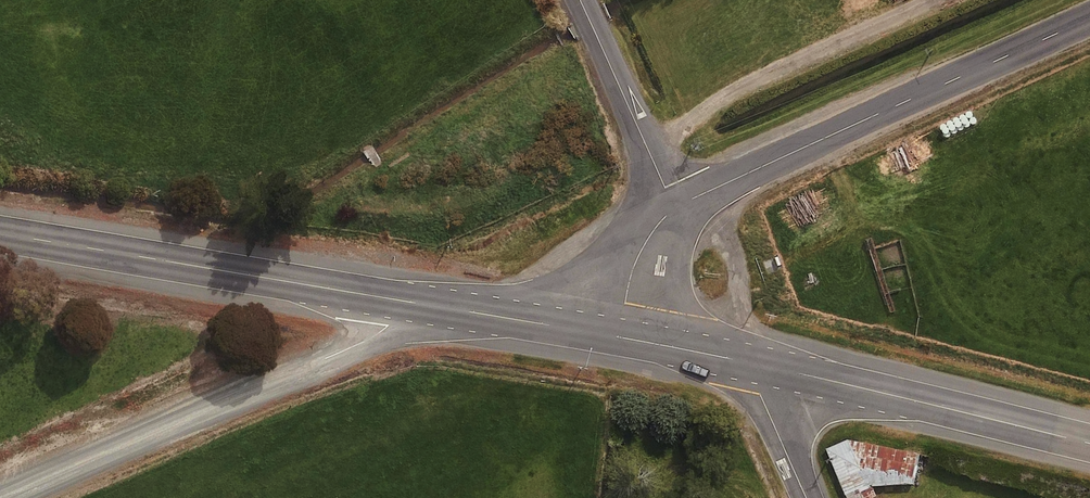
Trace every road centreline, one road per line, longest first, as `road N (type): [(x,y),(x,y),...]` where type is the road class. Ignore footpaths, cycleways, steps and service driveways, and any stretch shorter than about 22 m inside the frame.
road 1 (tertiary): [(676,206),(1089,19)]
road 2 (unclassified): [(389,325),(17,497)]
road 3 (primary): [(395,299),(0,233)]
road 4 (primary): [(1089,444),(767,366)]
road 5 (unclassified): [(676,206),(581,0)]
road 6 (primary): [(618,338),(395,299)]
road 7 (primary): [(767,366),(618,338)]
road 8 (tertiary): [(618,338),(644,246),(676,206)]
road 9 (tertiary): [(807,497),(761,394),(767,366)]

